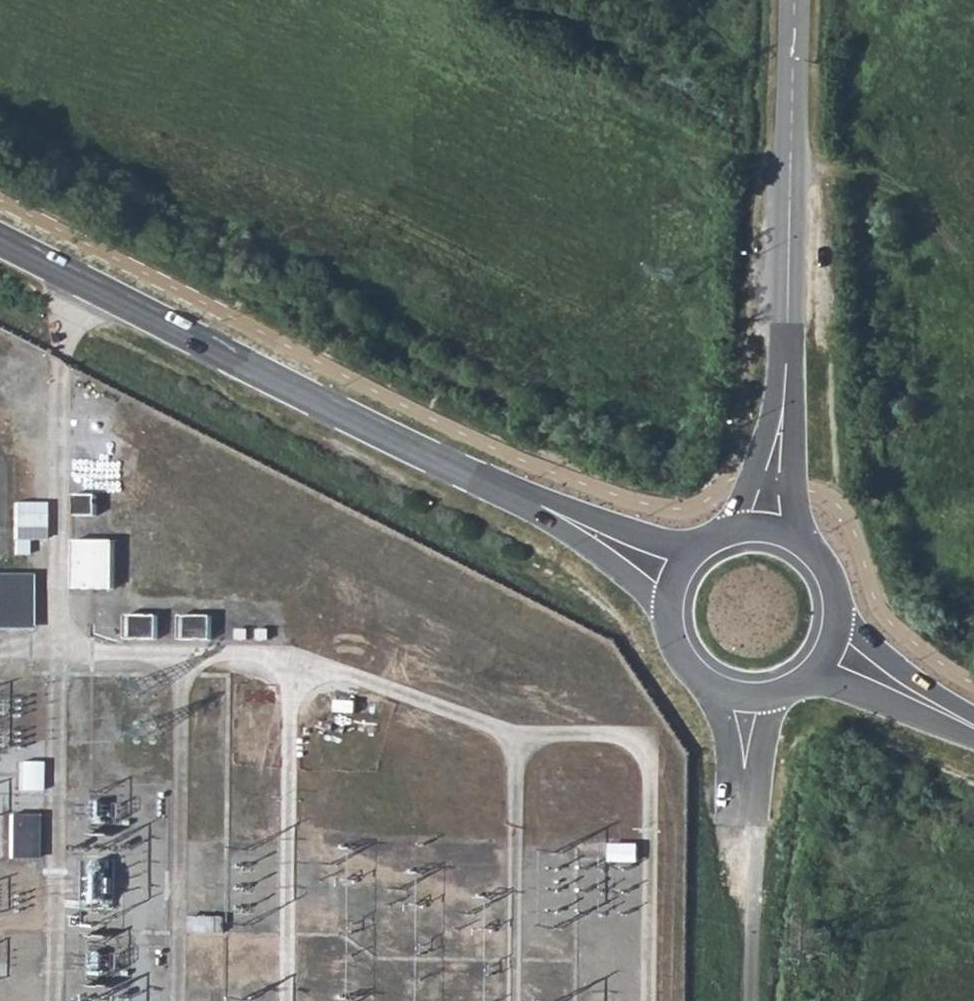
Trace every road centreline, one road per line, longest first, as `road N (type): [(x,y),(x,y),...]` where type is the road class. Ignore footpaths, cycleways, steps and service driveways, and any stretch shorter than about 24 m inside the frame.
road 1 (secondary): [(83,283),(533,501)]
road 2 (tertiary): [(787,365),(798,0)]
road 3 (unclassified): [(748,695),(743,1000)]
road 4 (track): [(792,172),(932,212),(973,277)]
road 5 (secondary): [(533,501),(671,618)]
road 6 (secondary): [(706,544),(663,541),(533,501)]
road 7 (tertiary): [(799,541),(787,365)]
road 8 (tertiary): [(787,365),(736,531)]
road 9 (secondary): [(810,674),(973,732)]
road 10 (secondary): [(973,718),(838,610)]

